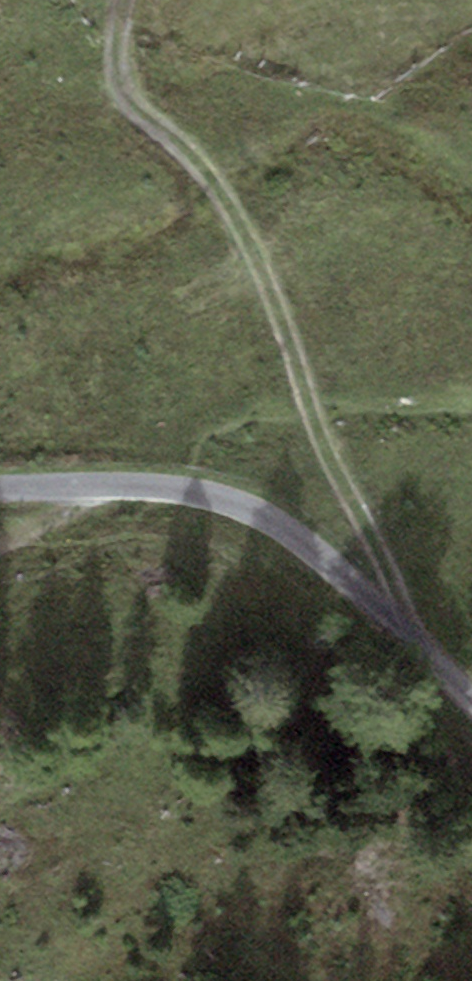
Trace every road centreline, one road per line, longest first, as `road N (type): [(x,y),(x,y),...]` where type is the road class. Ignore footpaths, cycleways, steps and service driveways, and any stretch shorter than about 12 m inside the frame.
road 1 (track): [(441,671),(332,454),(245,220),(127,100),(116,61),(130,0)]
road 2 (track): [(471,697),(329,556),(203,494),(0,490)]

